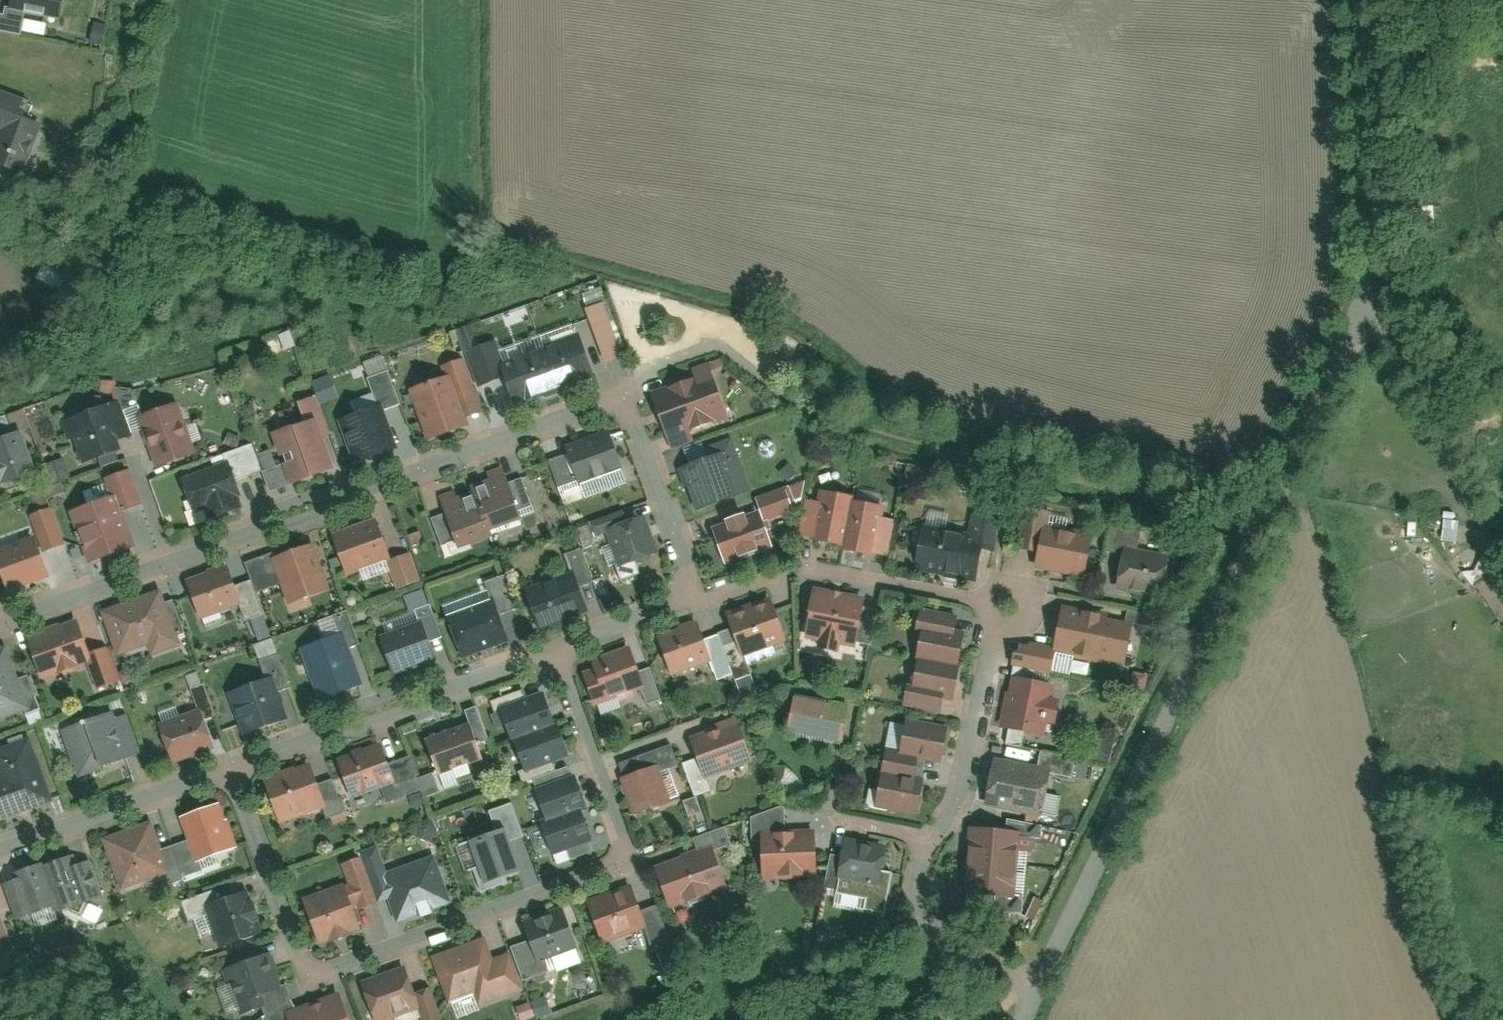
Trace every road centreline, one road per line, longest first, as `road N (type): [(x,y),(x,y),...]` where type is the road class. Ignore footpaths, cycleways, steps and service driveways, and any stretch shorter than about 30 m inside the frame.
road 1 (residential): [(232,765),(306,980),(632,861),(553,649)]
road 2 (residential): [(1040,974),(1284,506),(1368,297)]
road 3 (residential): [(696,603),(636,437),(621,409),(599,402),(169,553)]
road 4 (residential): [(1040,974),(959,937),(929,915),(921,894),(922,871),(957,790),(992,626)]
road 5 (residential): [(232,765),(553,649)]
road 6 (unclassified): [(1368,297),(1364,0)]
road 7 (residential): [(0,849),(232,765)]
road 8 (residential): [(1368,297),(1502,503)]
road 9 (residential): [(169,553),(0,620)]
road 10 (residential): [(989,601),(832,576)]
road 11 (residential): [(553,649),(696,603)]

